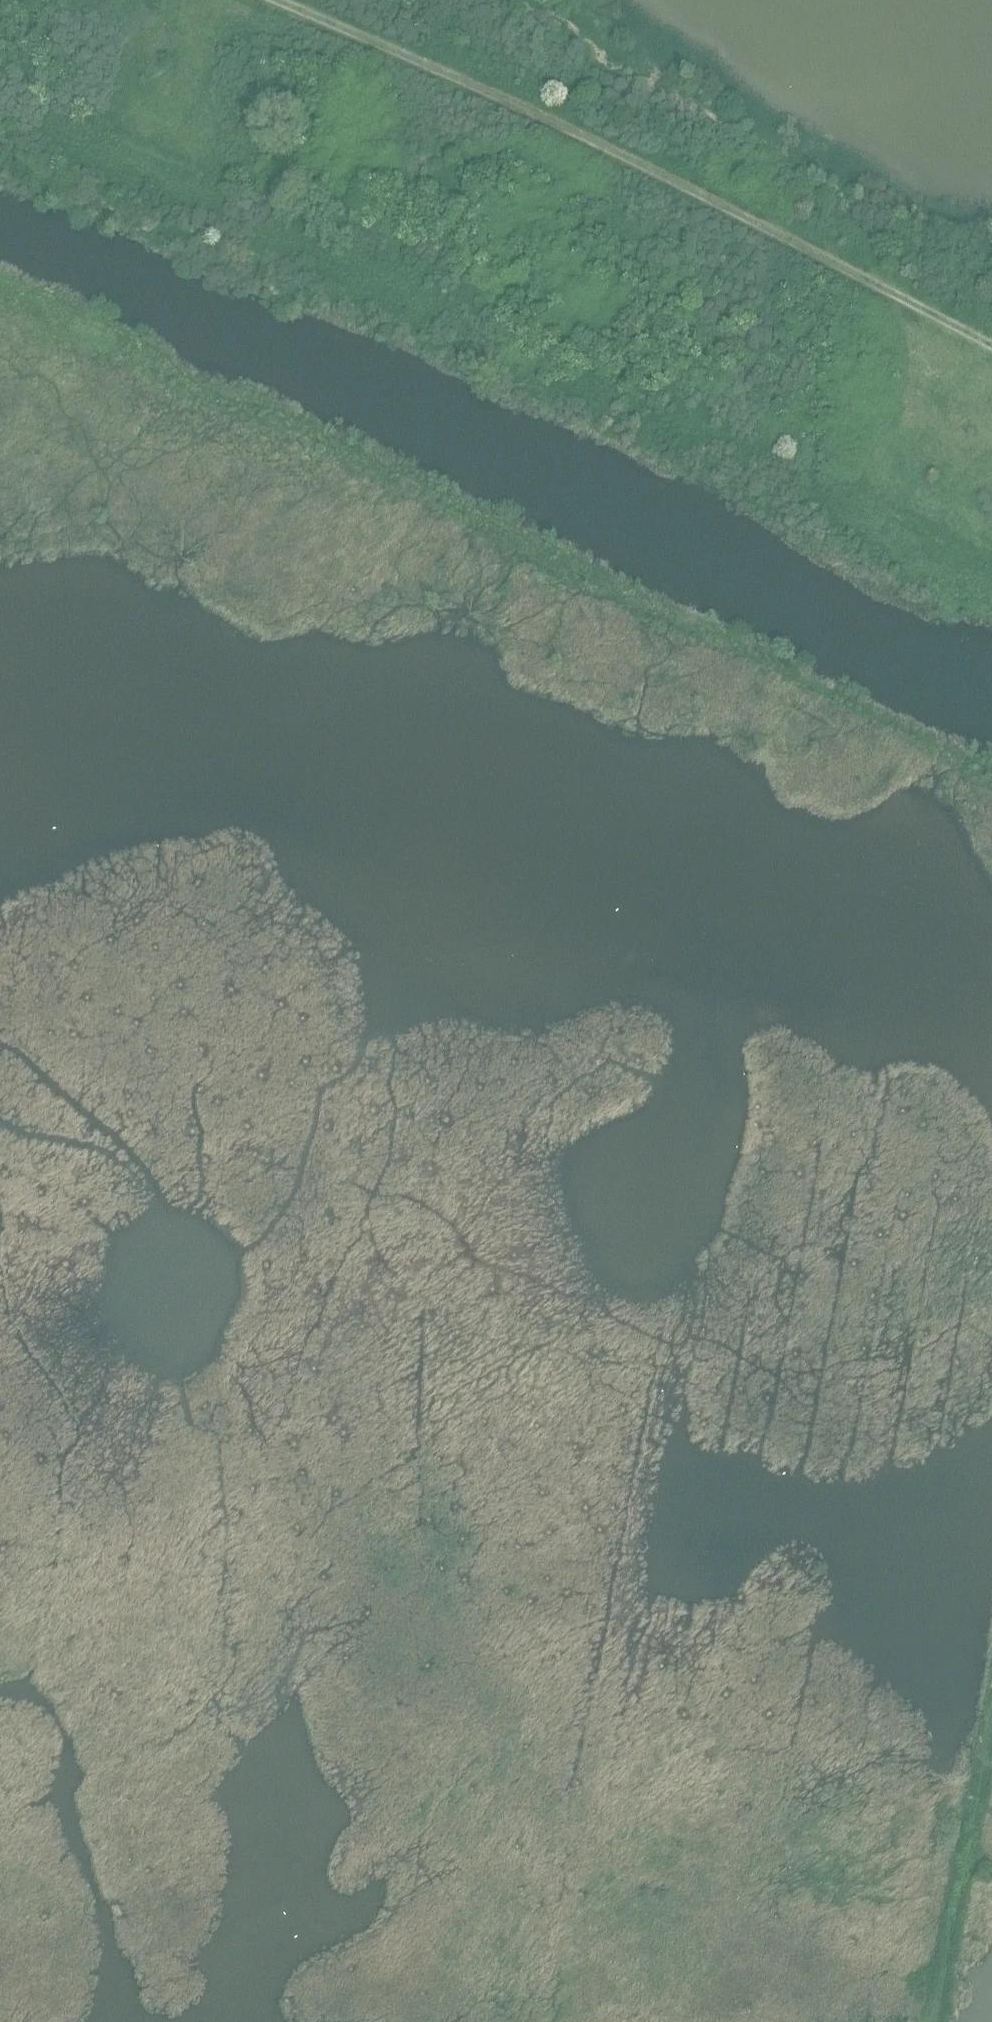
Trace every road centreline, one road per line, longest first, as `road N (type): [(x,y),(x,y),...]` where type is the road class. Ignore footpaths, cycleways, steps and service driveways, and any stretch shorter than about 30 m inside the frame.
road 1 (track): [(991,347),(583,138),(270,0)]
road 2 (track): [(991,1701),(961,1874),(950,2021)]

